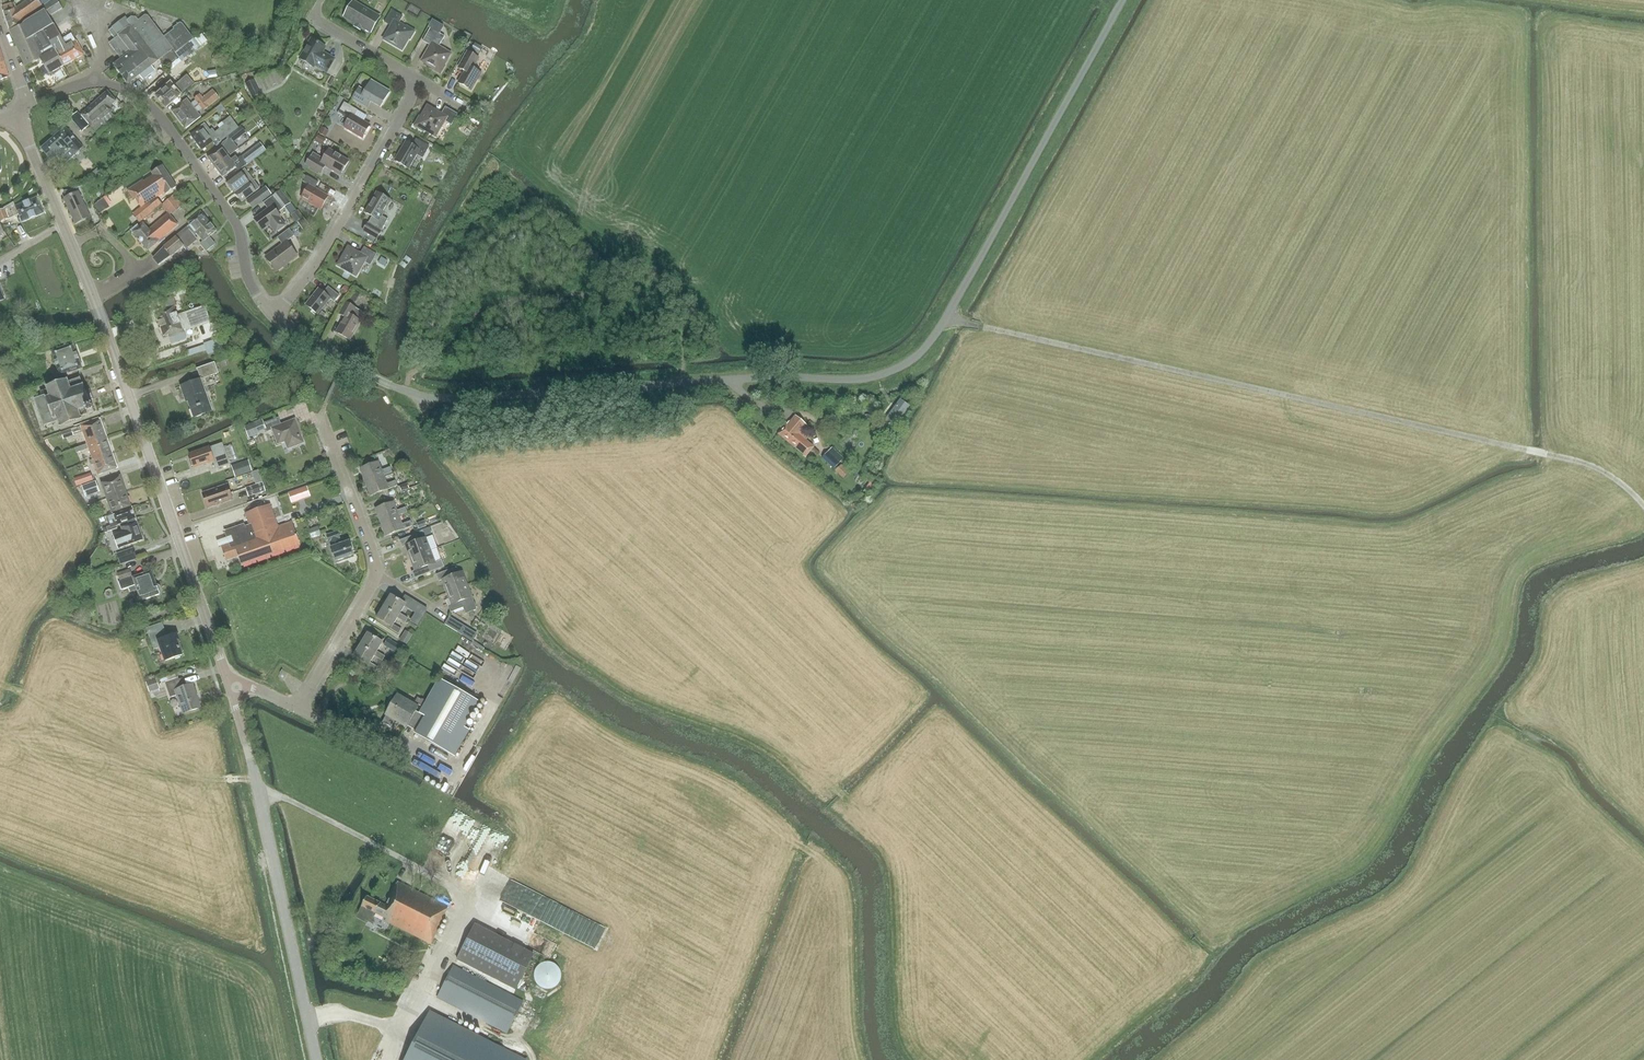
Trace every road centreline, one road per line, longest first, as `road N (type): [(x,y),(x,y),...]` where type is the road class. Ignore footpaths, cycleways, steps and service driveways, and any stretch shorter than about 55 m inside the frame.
road 1 (unclassified): [(377,379),(456,398),(726,378),(858,379),(899,367),(948,316),(1125,0)]
road 2 (tertiary): [(231,687),(91,292)]
road 3 (tertiary): [(317,1059),(231,687)]
road 4 (residential): [(274,317),(317,262),(416,78)]
road 5 (unclassified): [(274,317),(251,285),(234,219),(140,96)]
road 6 (residential): [(376,574),(321,414)]
road 7 (residential): [(300,708),(376,574)]
road 8 (residential): [(416,78),(311,16),(321,0)]
road 9 (tertiary): [(71,245),(24,113)]
road 10 (unclassified): [(377,379),(274,317)]

